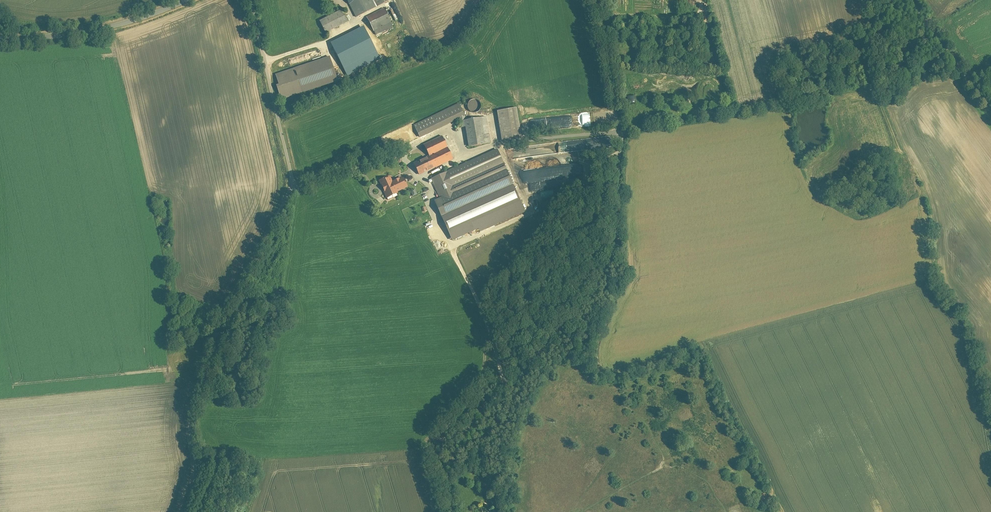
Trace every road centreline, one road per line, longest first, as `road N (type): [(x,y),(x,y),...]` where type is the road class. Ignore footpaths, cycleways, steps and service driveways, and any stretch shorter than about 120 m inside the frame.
road 1 (unclassified): [(595,0),(620,129),(613,219),(600,264),(569,316),(460,438),(448,469),(456,511)]
road 2 (unclassified): [(251,0),(291,181),(202,365),(184,511)]
road 3 (track): [(288,189),(401,155),(418,181),(499,146),(620,129)]
road 4 (residential): [(0,38),(116,26),(190,0)]
road 5 (residential): [(990,109),(910,0)]

